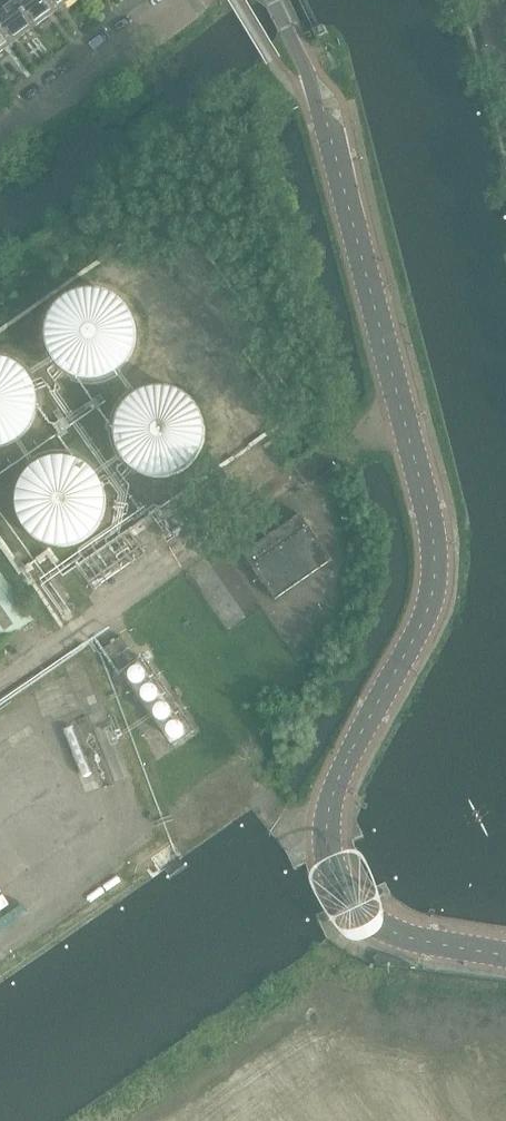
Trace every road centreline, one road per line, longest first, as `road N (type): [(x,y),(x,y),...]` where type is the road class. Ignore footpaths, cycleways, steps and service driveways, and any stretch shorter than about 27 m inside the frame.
road 1 (tertiary): [(505,957),(406,939),(374,923),(355,904),(332,844),(331,807),(344,766),(434,601),(436,538),(332,146),(273,0)]
road 2 (residential): [(0,137),(184,0)]

